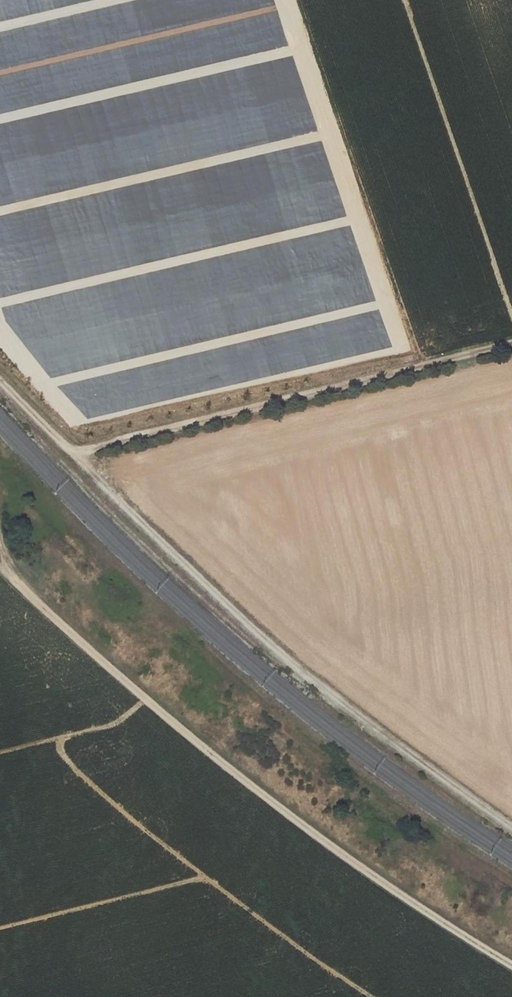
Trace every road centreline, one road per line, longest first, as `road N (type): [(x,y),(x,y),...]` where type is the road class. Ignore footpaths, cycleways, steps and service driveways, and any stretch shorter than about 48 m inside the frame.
road 1 (track): [(0,567),(120,678),(307,831),(511,965)]
road 2 (track): [(511,828),(264,643),(80,460)]
road 3 (track): [(80,460),(511,345)]

